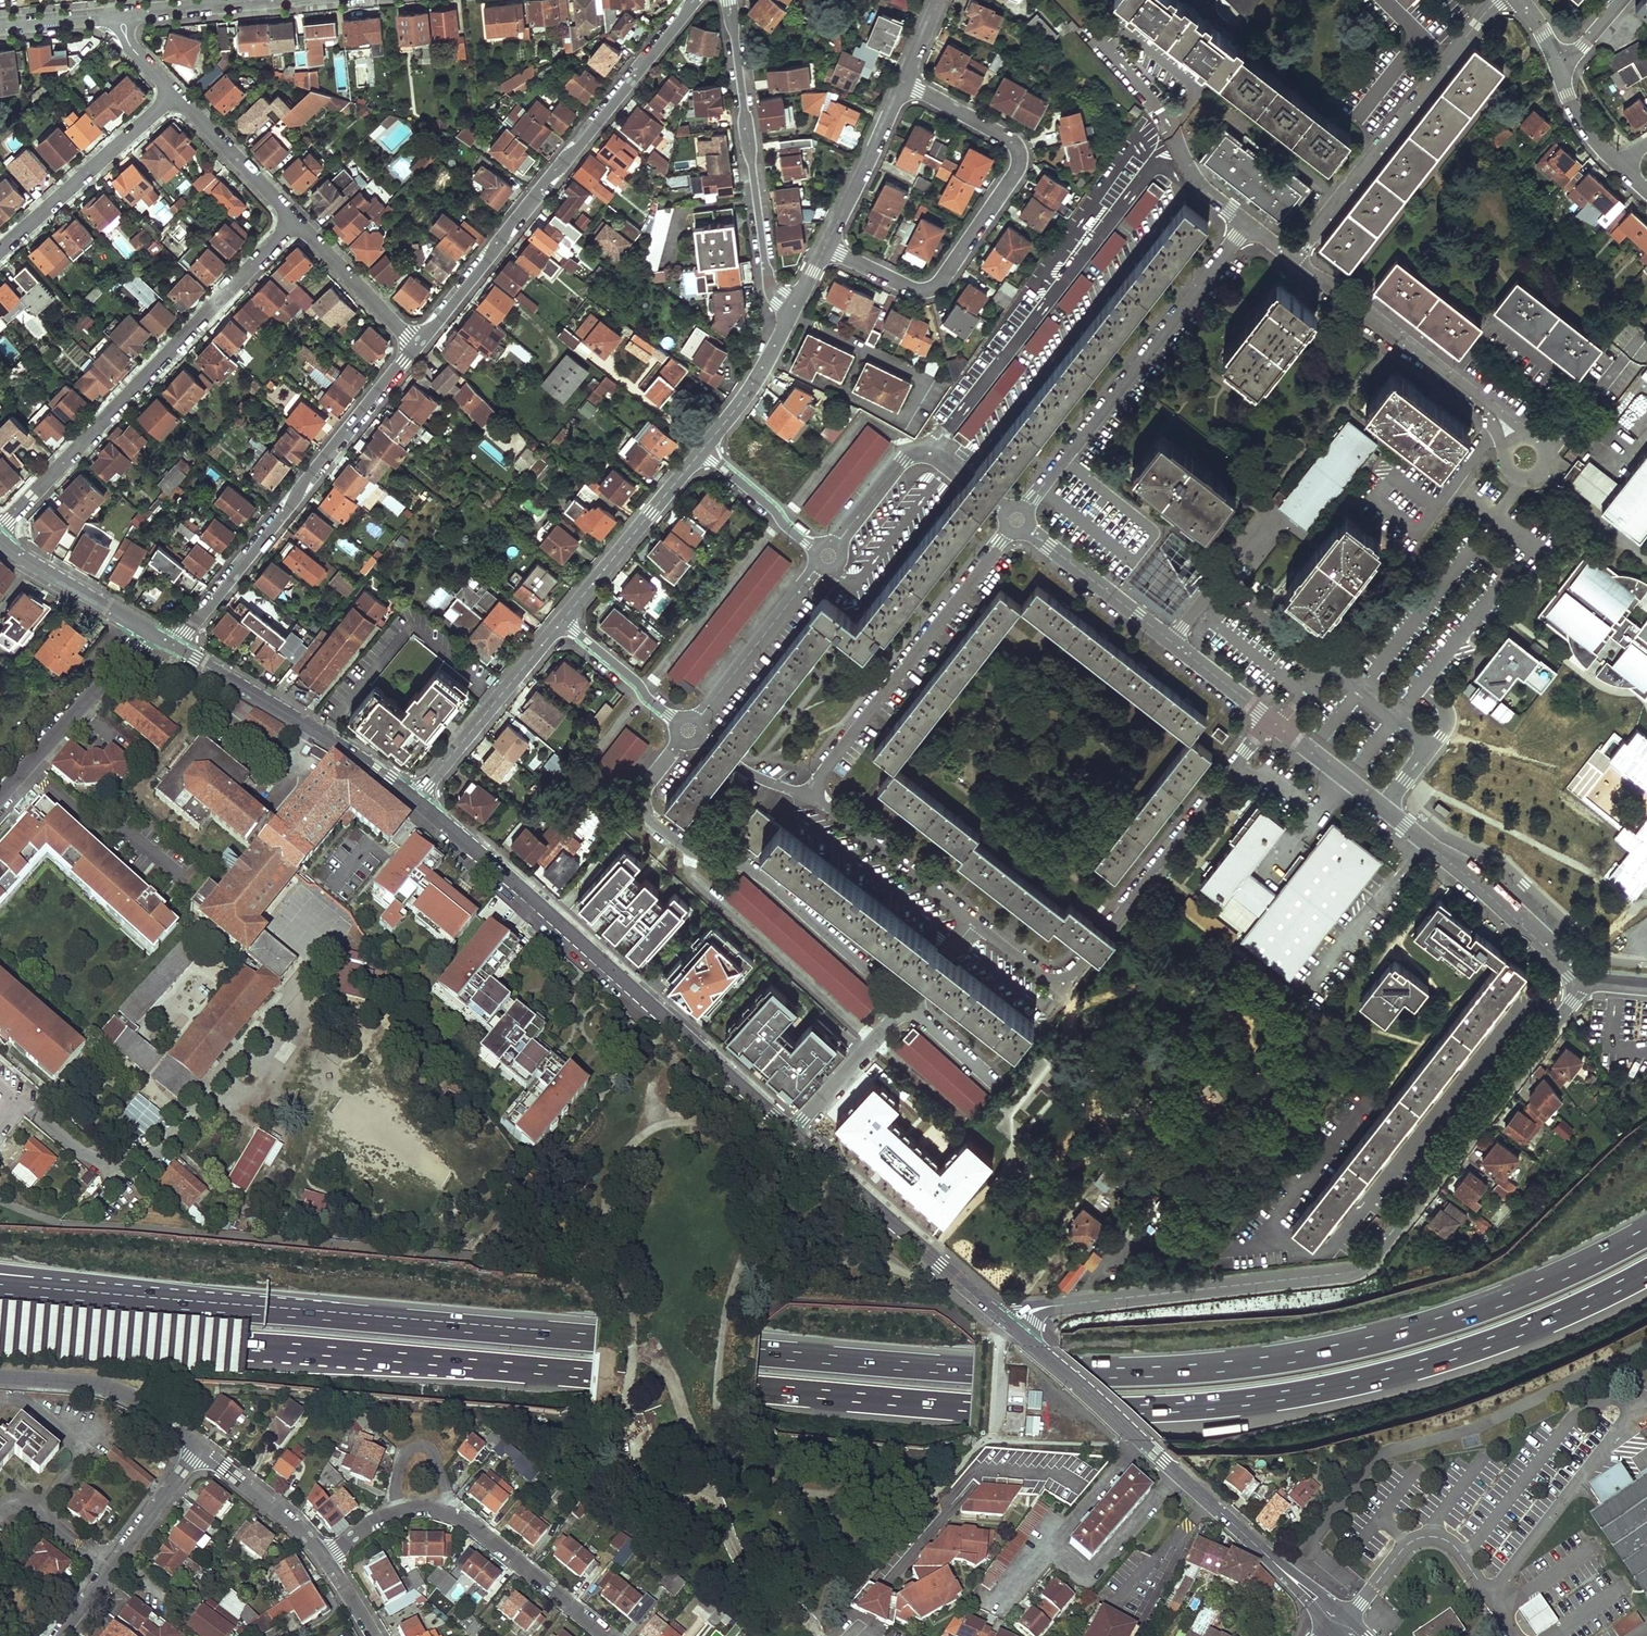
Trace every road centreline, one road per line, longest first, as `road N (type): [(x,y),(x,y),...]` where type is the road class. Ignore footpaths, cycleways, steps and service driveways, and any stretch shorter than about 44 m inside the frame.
road 1 (motorway): [(0,1328),(753,1394),(1134,1416),(1283,1402),(1394,1380),(1514,1341),(1646,1280)]
road 2 (motorway): [(1646,1227),(1538,1281),(1389,1333),(1242,1360),(1142,1367),(758,1352),(48,1289)]
road 3 (residential): [(1061,1304),(1359,1270),(1583,981)]
road 4 (tertiary): [(791,1129),(414,799)]
road 5 (residential): [(693,0),(418,346)]
road 6 (residential): [(1271,720),(1070,978),(1044,976),(974,923)]
road 7 (residential): [(688,730),(643,787),(649,819),(688,849),(755,872),(907,1004)]
road 8 (residential): [(0,527),(297,221)]
road 9 (residential): [(826,247),(914,291),(934,288),(1017,172),(1011,140),(905,84)]
road 10 (residential): [(1583,981),(1281,728)]
road 11 (residential): [(418,346),(172,646)]
road 12 (residential): [(1017,519),(1247,225)]
road 13 (residential): [(809,795),(1017,519)]
road 14 (tertiary): [(1279,1568),(1024,1339)]
road 15 (residential): [(326,1556),(388,1512),(442,1508),(606,1635)]
road 16 (residential): [(1295,261),(1498,0)]
road 17 (residential): [(1017,519),(1271,720)]
road 18 (tertiary): [(414,799),(172,646)]
road 19 (residential): [(768,282),(730,0)]
road 20 (tertiary): [(999,1318),(791,1129)]
road 21 (residential): [(1295,261),(1498,421)]
road 22 (residential): [(828,554),(911,454),(933,454),(1017,519)]
road 23 (residential): [(1170,123),(1101,38),(1119,29),(1185,78),(1187,105)]
road 24 (residential): [(0,251),(176,96)]
road 25 (residential): [(59,1635),(198,1449)]
road 26 (residential): [(562,621),(414,799)]
road 27 (residential): [(688,730),(828,554)]
road 28 (residential): [(703,450),(562,621)]
road 29 (residential): [(198,1449),(145,1403),(114,1390),(0,1377)]
road 30 (residential): [(145,630),(0,793)]
road 31 (residential): [(974,923),(809,795)]
road 32 (residential): [(905,84),(826,247)]
road 33 (residential): [(297,221),(418,346)]
road 34 (residential): [(176,96),(297,221)]
road 35 (tertiary): [(145,630),(0,540)]
road 36 (residential): [(907,1004),(791,1129)]
road 37 (residential): [(198,1449),(326,1556)]
road 38 (residential): [(688,730),(562,621)]
road 39 (residential): [(703,450),(828,554)]
road 40 (residential): [(790,315),(756,379),(703,450)]
road 41 (residential): [(114,15),(267,0)]
road 42 (residential): [(809,795),(760,779),(688,730)]
road 43 (residential): [(1416,531),(1498,421)]
road 44 (residential): [(1170,123),(1206,193),(1247,225)]
road 45 (residential): [(1556,61),(1576,115),(1621,168)]

